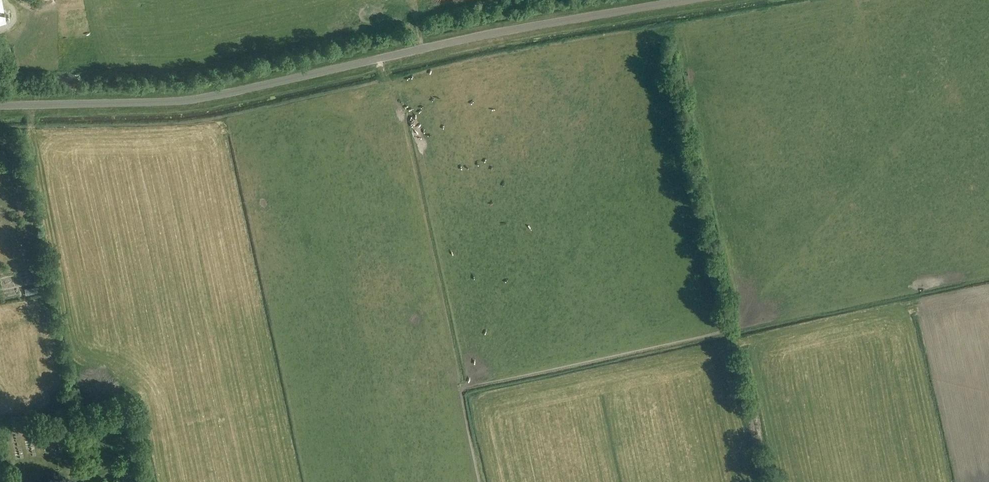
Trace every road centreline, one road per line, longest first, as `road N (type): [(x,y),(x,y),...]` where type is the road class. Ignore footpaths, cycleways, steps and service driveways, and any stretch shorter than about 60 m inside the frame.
road 1 (unclassified): [(683,0),(188,101),(0,106)]

